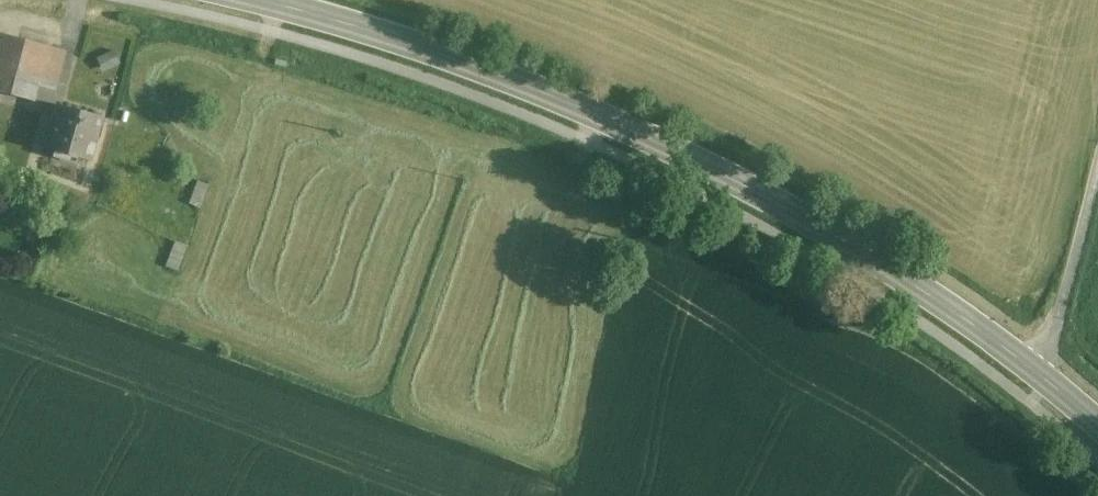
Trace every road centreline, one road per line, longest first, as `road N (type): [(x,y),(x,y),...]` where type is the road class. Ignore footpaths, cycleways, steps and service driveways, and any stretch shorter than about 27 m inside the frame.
road 1 (tertiary): [(1035,371),(921,288),(653,138),(508,76),(258,0)]
road 2 (unclassified): [(1097,165),(1052,338),(1035,371)]

